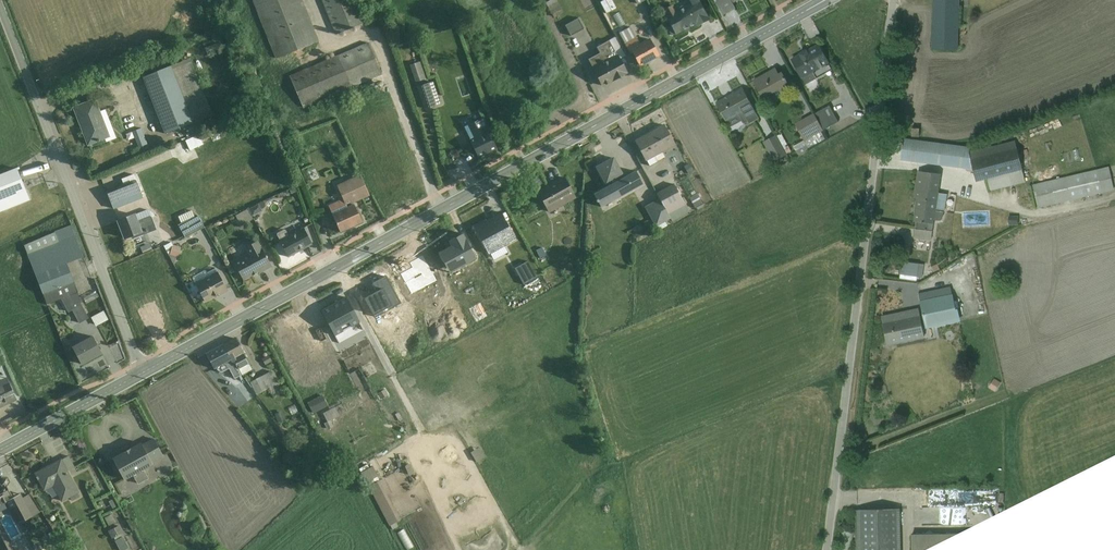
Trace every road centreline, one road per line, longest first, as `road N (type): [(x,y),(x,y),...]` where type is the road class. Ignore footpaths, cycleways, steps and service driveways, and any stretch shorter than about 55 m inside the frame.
road 1 (secondary): [(825,0),(143,374)]
road 2 (unclassified): [(826,549),(892,0)]
road 3 (residential): [(143,374),(0,6)]
road 4 (secondary): [(0,449),(143,374)]

